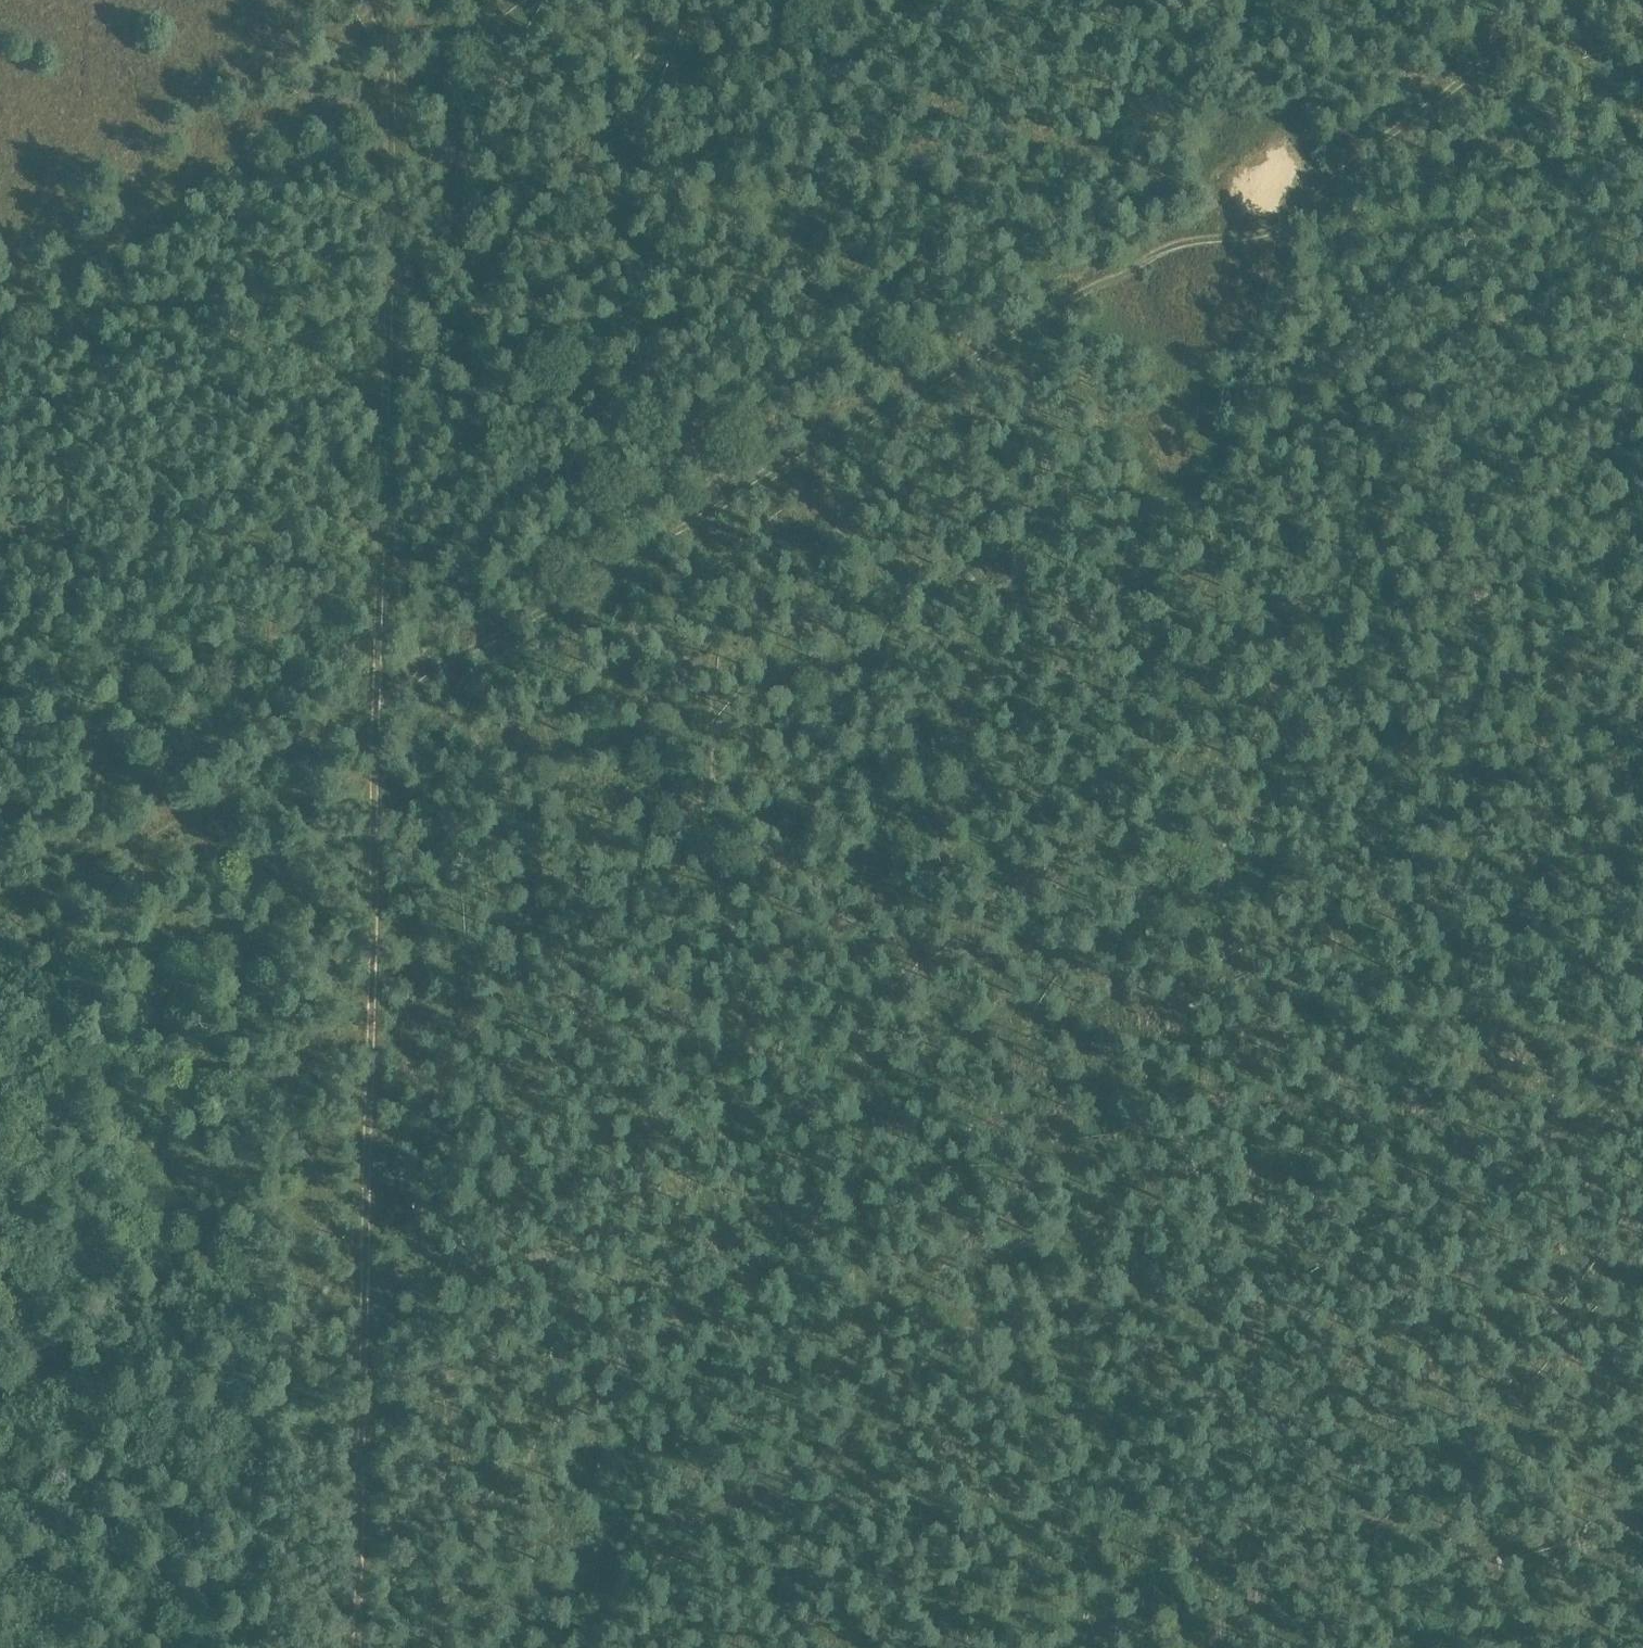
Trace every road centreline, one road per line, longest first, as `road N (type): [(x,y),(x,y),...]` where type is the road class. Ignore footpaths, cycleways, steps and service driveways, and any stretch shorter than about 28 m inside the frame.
road 1 (track): [(0,921),(1105,278),(1185,245),(1311,226),(1379,145),(1476,65),(1587,0)]
road 2 (track): [(394,0),(358,1647)]

